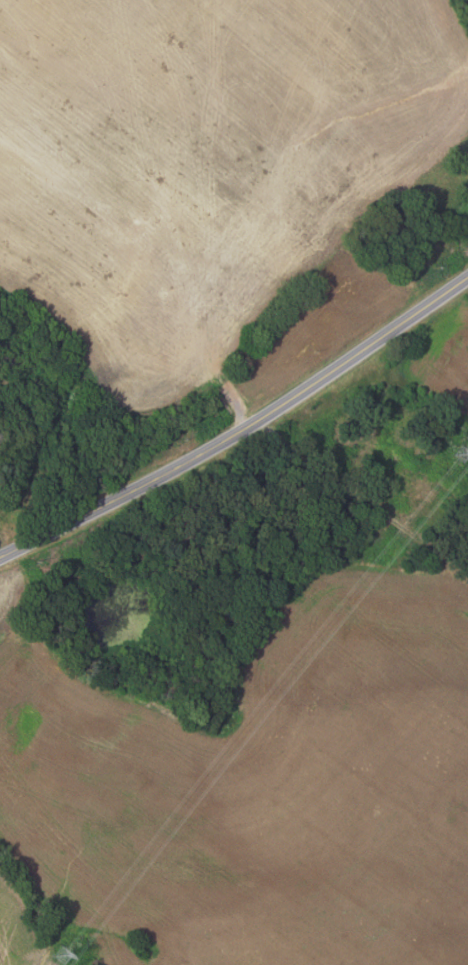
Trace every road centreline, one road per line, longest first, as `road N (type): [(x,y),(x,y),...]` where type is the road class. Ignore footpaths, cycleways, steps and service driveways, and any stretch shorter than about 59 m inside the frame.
road 1 (secondary): [(0,554),(261,417),(467,276)]
road 2 (track): [(467,580),(310,478),(261,417)]

